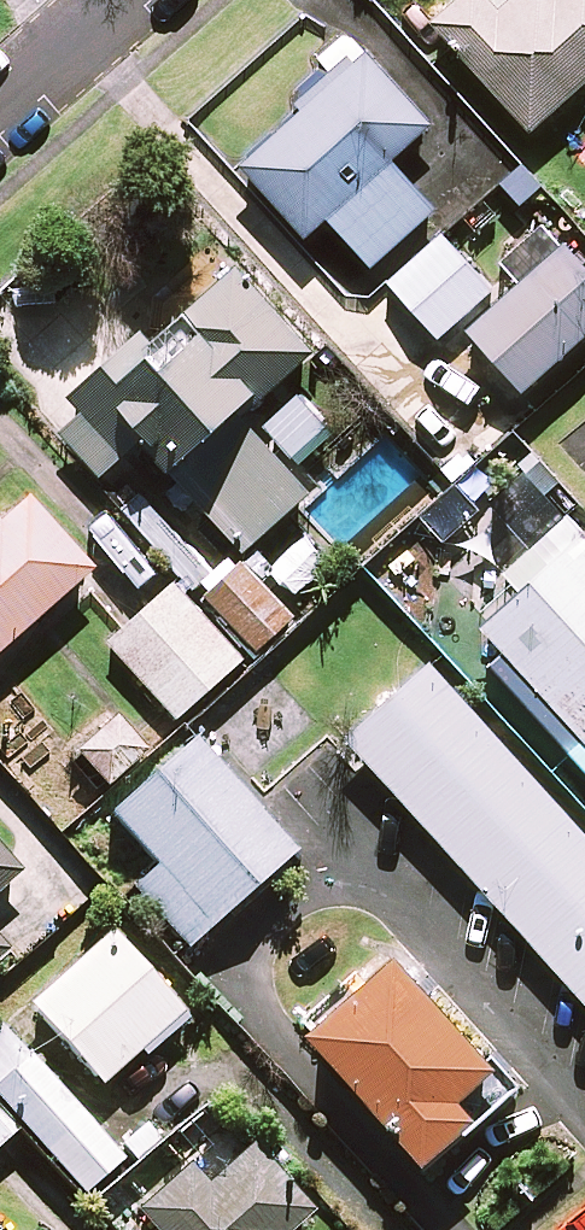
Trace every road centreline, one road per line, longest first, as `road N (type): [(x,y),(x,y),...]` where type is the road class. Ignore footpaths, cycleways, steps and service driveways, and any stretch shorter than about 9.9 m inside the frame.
road 1 (residential): [(0,119),(132,0)]

